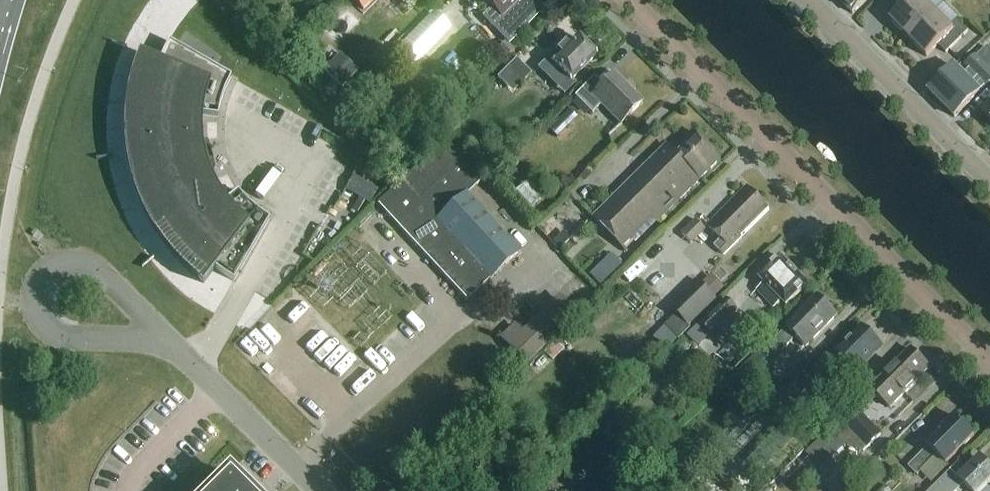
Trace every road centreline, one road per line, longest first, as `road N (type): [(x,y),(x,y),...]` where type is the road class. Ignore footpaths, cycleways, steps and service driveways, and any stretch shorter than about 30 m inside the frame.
road 1 (residential): [(629,0),(989,362)]
road 2 (unclassified): [(809,0),(989,181)]
road 3 (residential): [(169,341),(95,267),(59,266),(38,286),(34,302),(47,326),(83,340)]
road 4 (residential): [(319,490),(169,341)]

